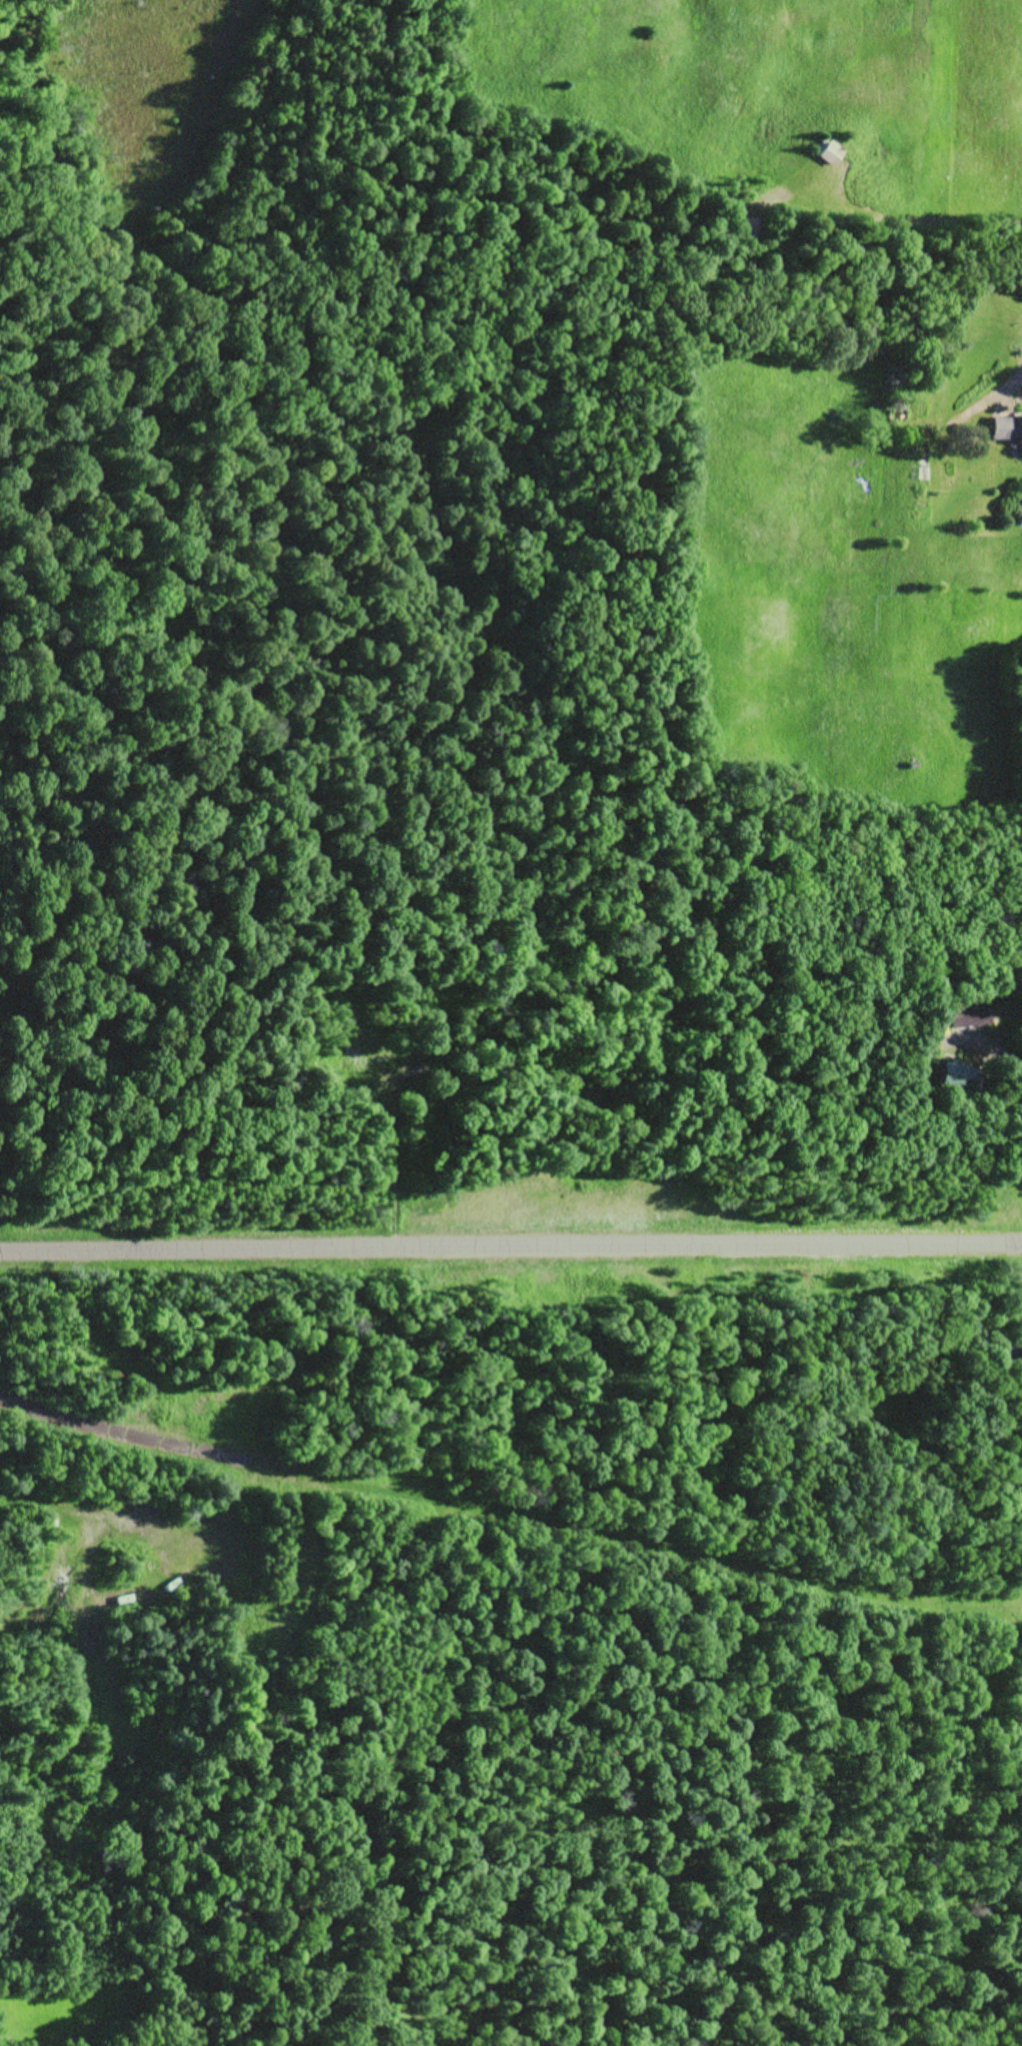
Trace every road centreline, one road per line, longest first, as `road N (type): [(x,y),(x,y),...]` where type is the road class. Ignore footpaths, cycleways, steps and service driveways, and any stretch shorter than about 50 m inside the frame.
road 1 (residential): [(0,1259),(1021,1243)]

